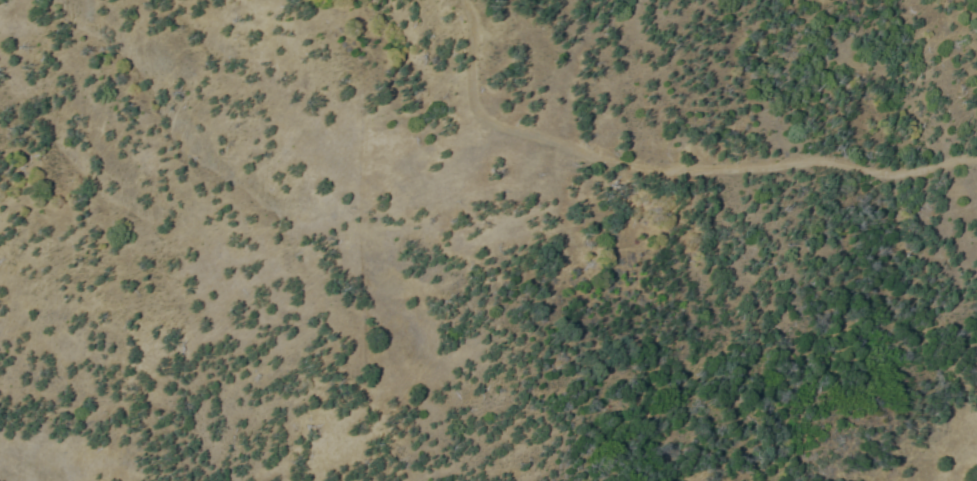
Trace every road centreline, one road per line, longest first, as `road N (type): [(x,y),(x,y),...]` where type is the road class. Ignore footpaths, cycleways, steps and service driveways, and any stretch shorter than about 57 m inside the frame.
road 1 (track): [(466,0),(472,104),(486,122),(631,170),(817,160),(895,175),(976,159)]

